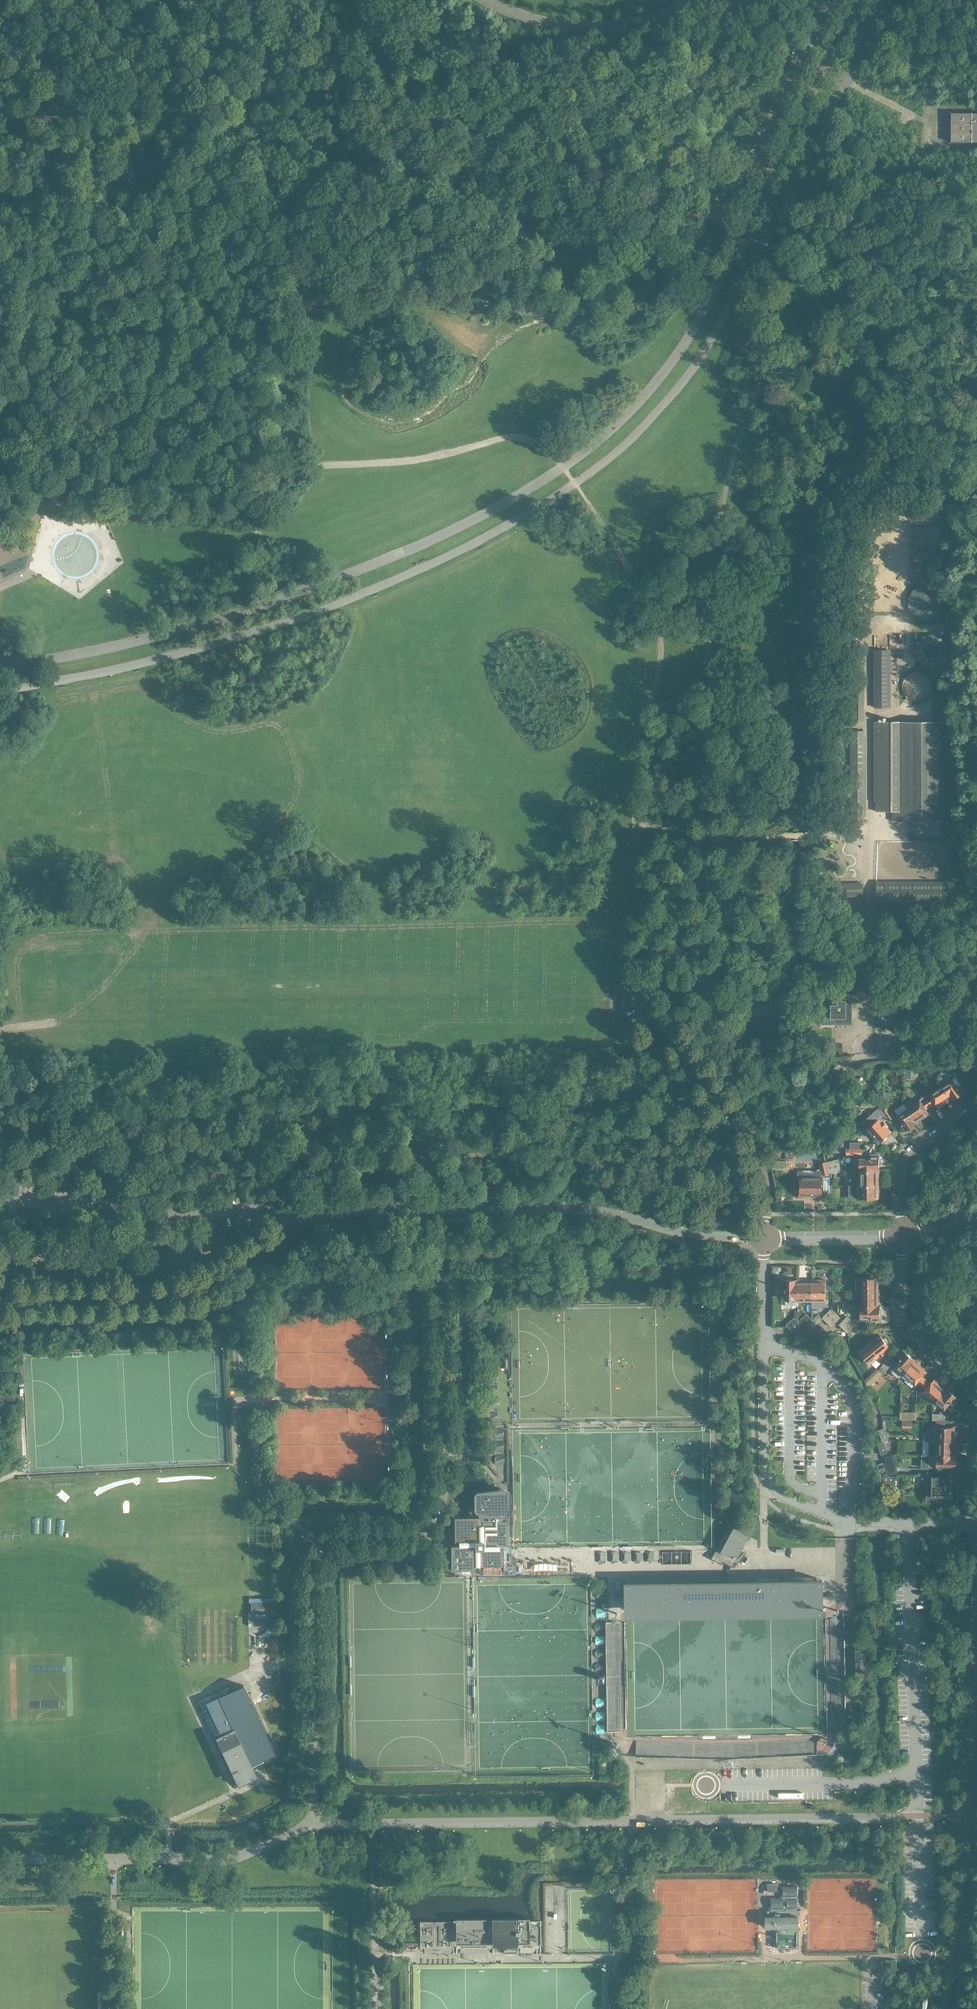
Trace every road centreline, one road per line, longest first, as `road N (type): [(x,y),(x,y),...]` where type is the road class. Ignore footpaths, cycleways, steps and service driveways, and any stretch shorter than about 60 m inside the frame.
road 1 (unclassified): [(0,1293),(178,1290),(320,1214),(348,1209),(600,1211),(678,1232),(768,1242)]
road 2 (unclassified): [(768,1242),(766,1471),(774,1488),(845,1519),(976,1523)]
road 3 (track): [(870,833),(782,836),(634,823)]
road 4 (tertiary): [(487,0),(525,18),(600,28),(696,0)]
road 5 (residential): [(976,1393),(902,1316),(904,1236)]
road 6 (residential): [(904,1236),(900,1177),(908,1152),(976,1103)]
road 7 (unclassified): [(744,1133),(666,1025),(639,1005)]
road 8 (unclassified): [(768,1242),(904,1236)]

